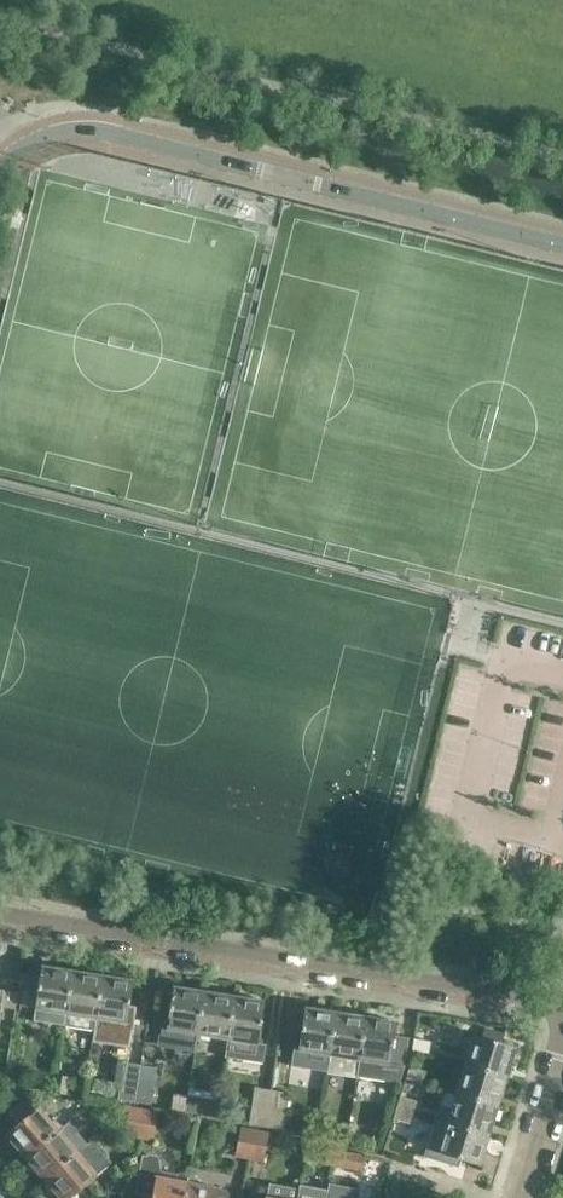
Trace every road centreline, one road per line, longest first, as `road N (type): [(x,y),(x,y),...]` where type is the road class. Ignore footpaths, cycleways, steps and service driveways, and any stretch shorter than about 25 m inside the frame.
road 1 (tertiary): [(0,908),(562,998)]
road 2 (tertiary): [(562,246),(102,128),(12,137)]
road 3 (residential): [(519,1197),(562,1043)]

